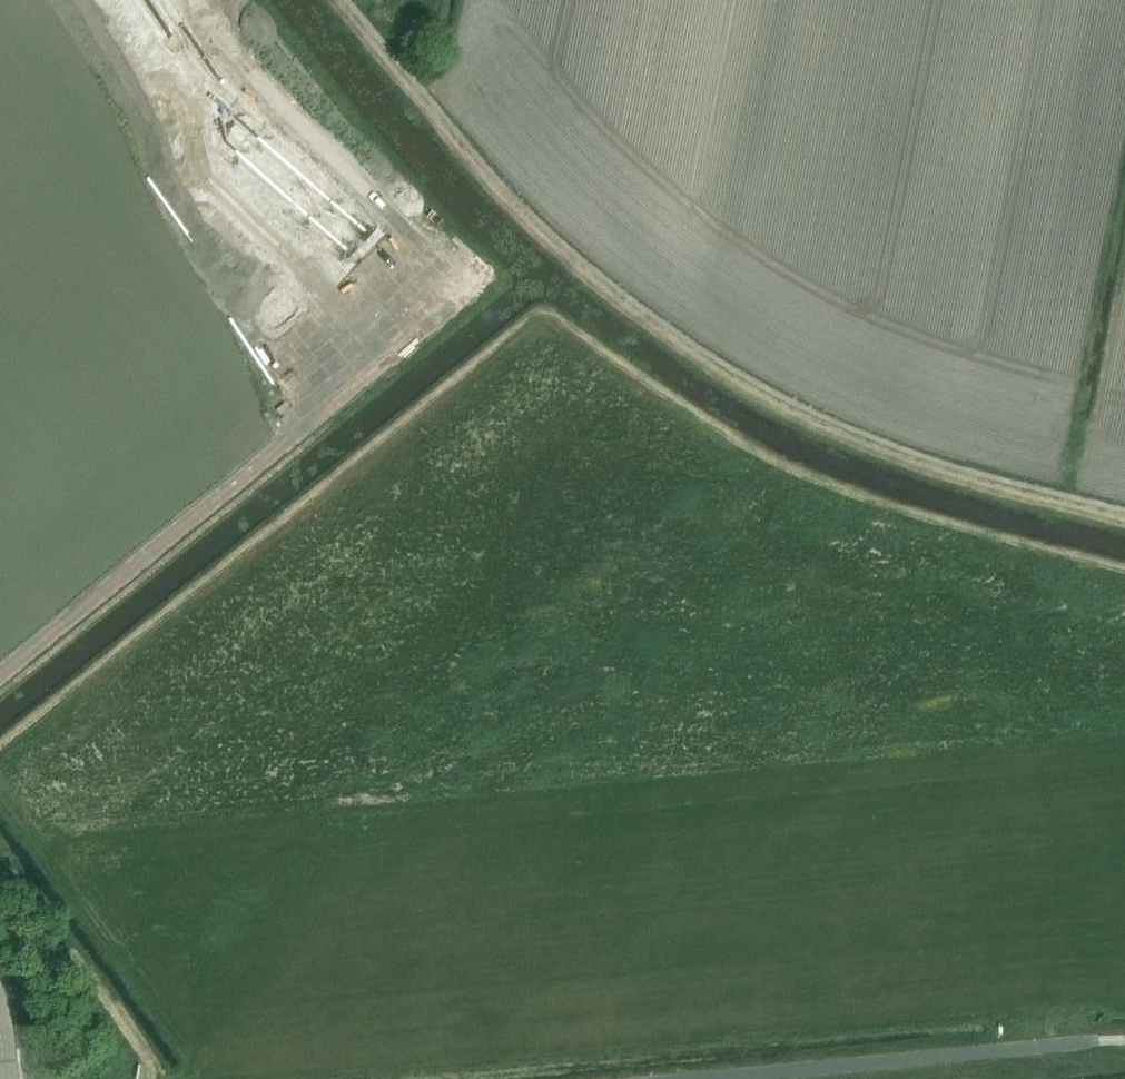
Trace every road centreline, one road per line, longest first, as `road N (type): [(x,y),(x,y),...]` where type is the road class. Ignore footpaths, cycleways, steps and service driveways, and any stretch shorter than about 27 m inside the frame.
road 1 (unclassified): [(705,1078),(1098,1041)]

